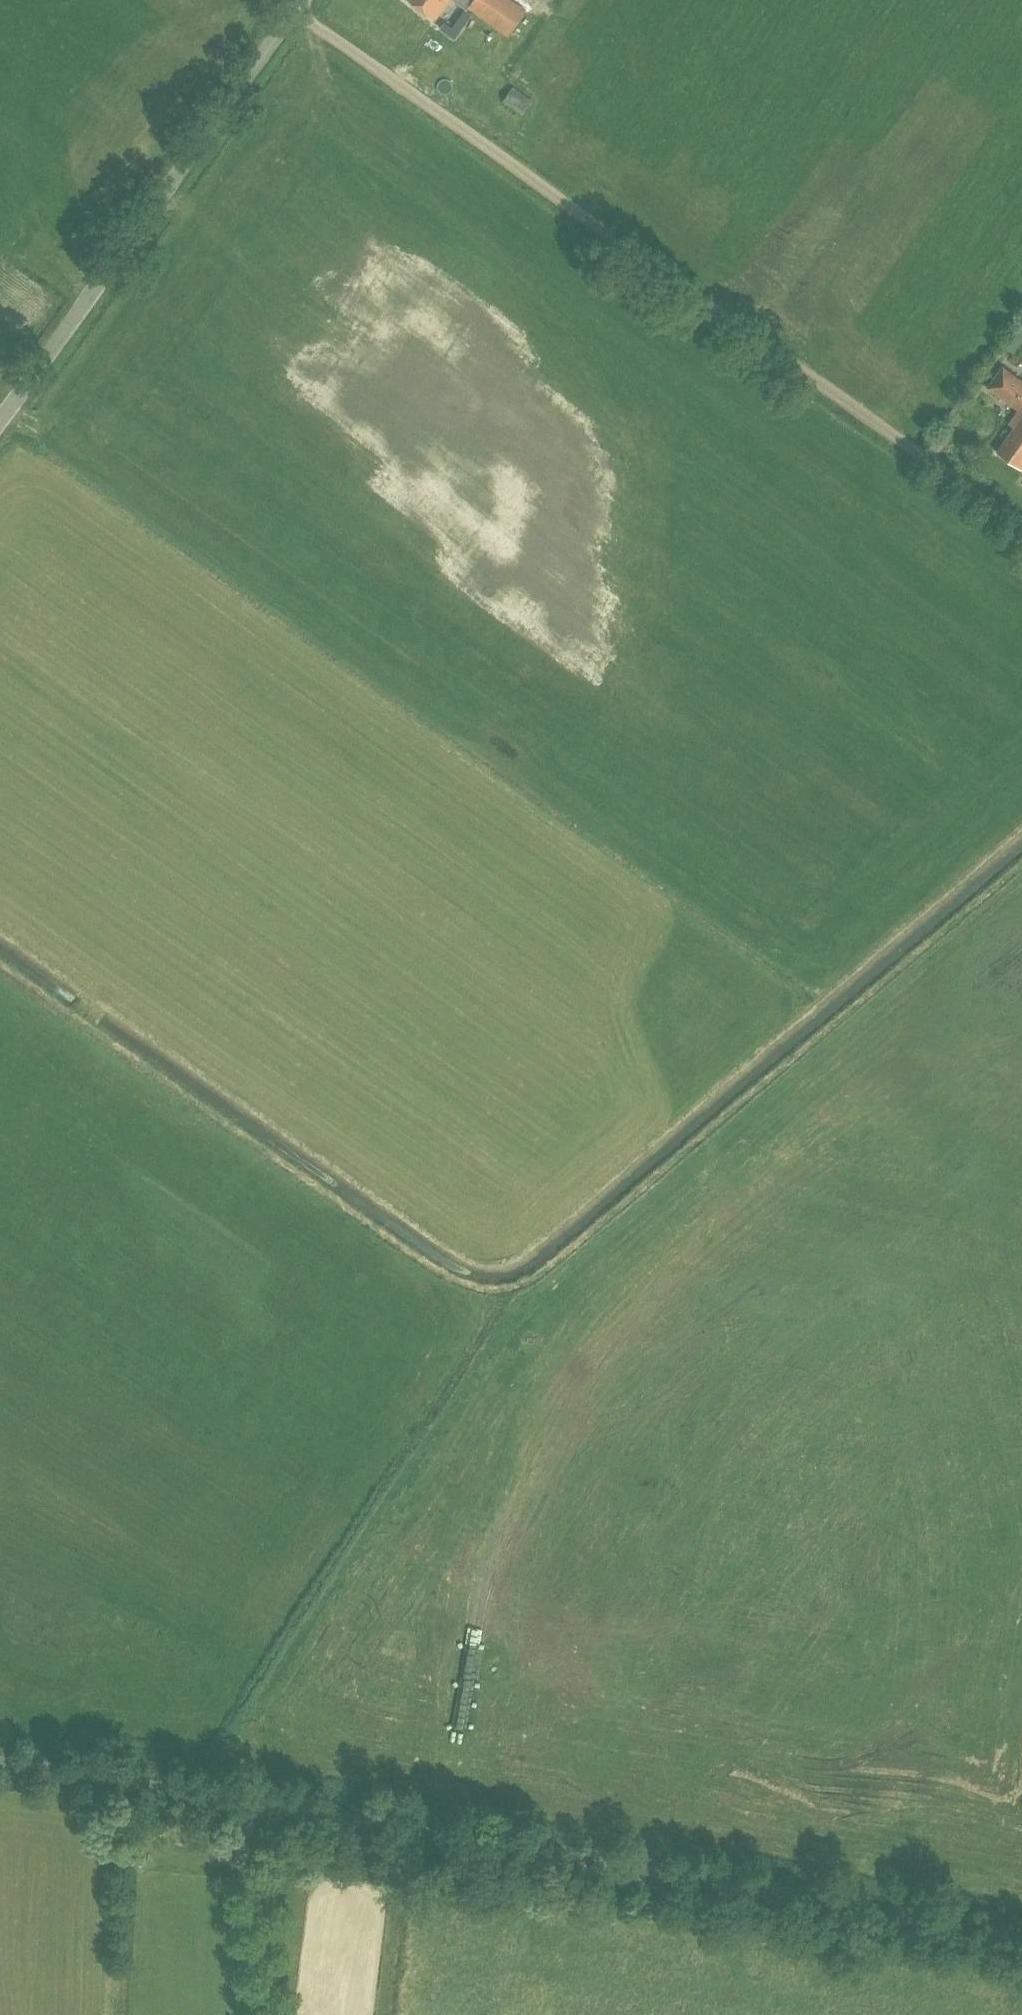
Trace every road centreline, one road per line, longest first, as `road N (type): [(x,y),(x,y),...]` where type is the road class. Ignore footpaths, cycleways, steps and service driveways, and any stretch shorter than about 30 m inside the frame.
road 1 (unclassified): [(1021,1934),(0,1762)]
road 2 (unclassified): [(0,416),(300,0)]

